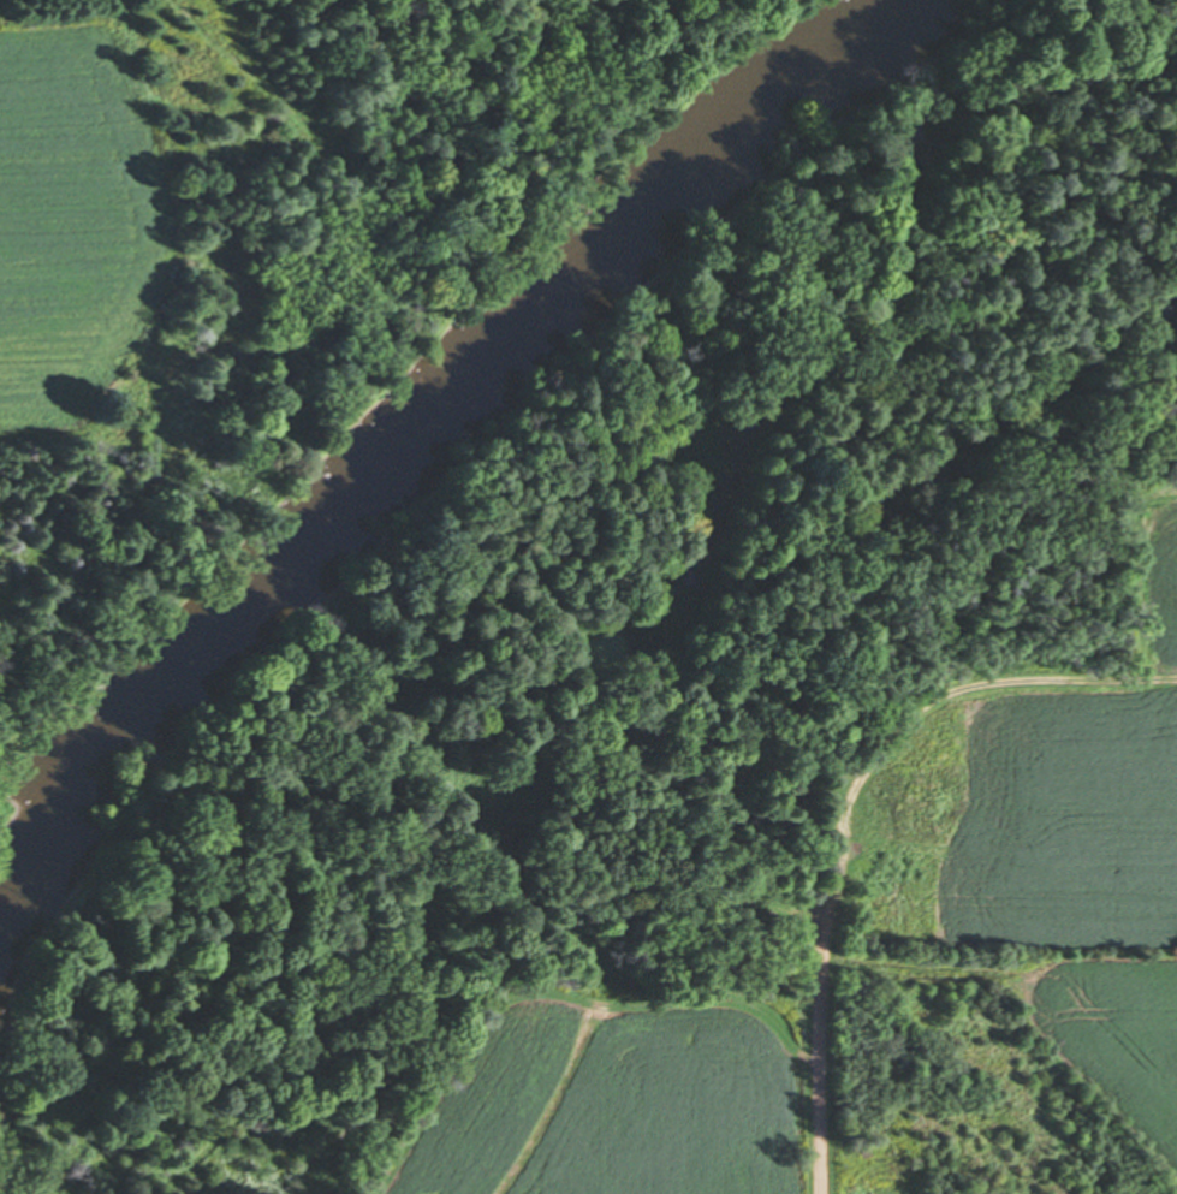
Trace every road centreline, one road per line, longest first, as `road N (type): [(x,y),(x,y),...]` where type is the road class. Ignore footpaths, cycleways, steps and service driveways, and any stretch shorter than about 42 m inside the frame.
road 1 (residential): [(825,1193),(826,909)]

